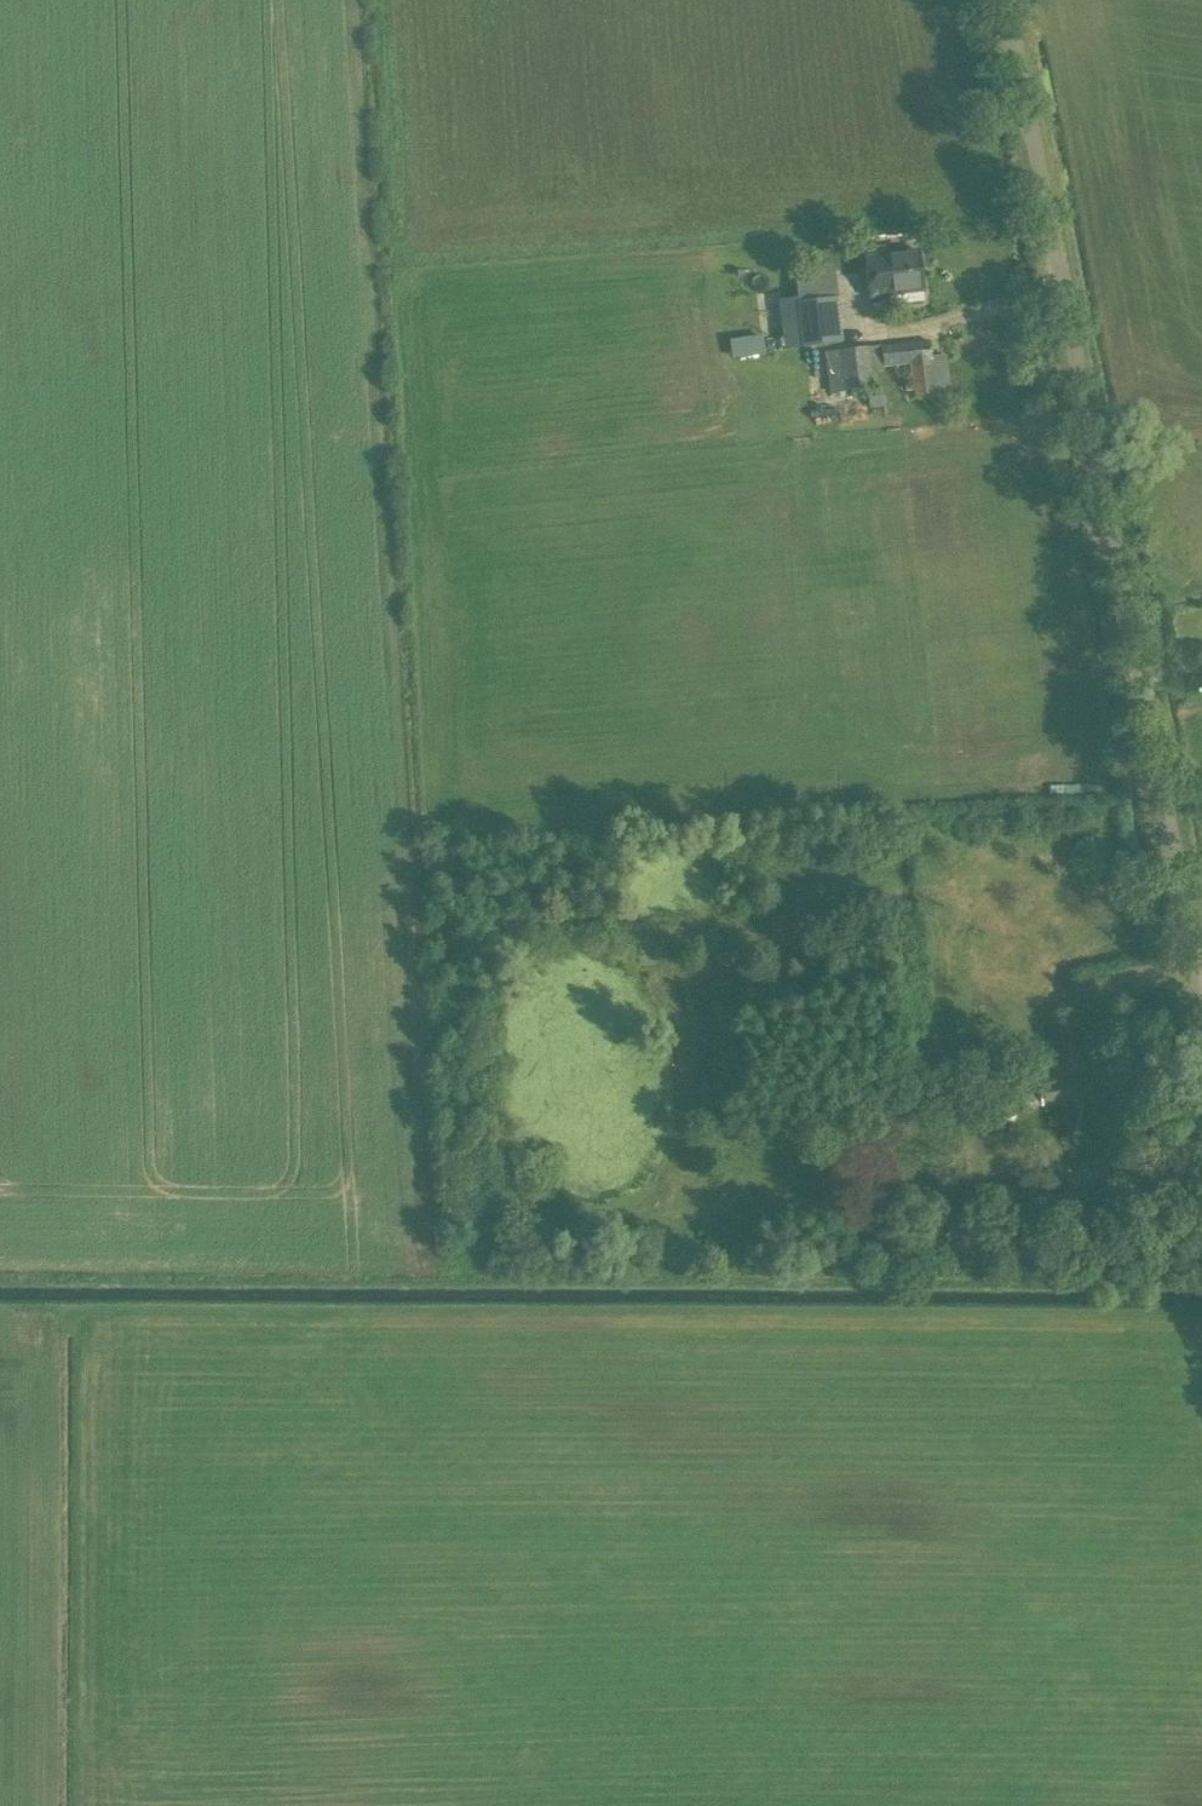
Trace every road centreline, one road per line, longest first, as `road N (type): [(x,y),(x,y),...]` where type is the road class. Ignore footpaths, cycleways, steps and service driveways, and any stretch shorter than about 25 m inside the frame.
road 1 (unclassified): [(1201,1008),(1004,0)]

